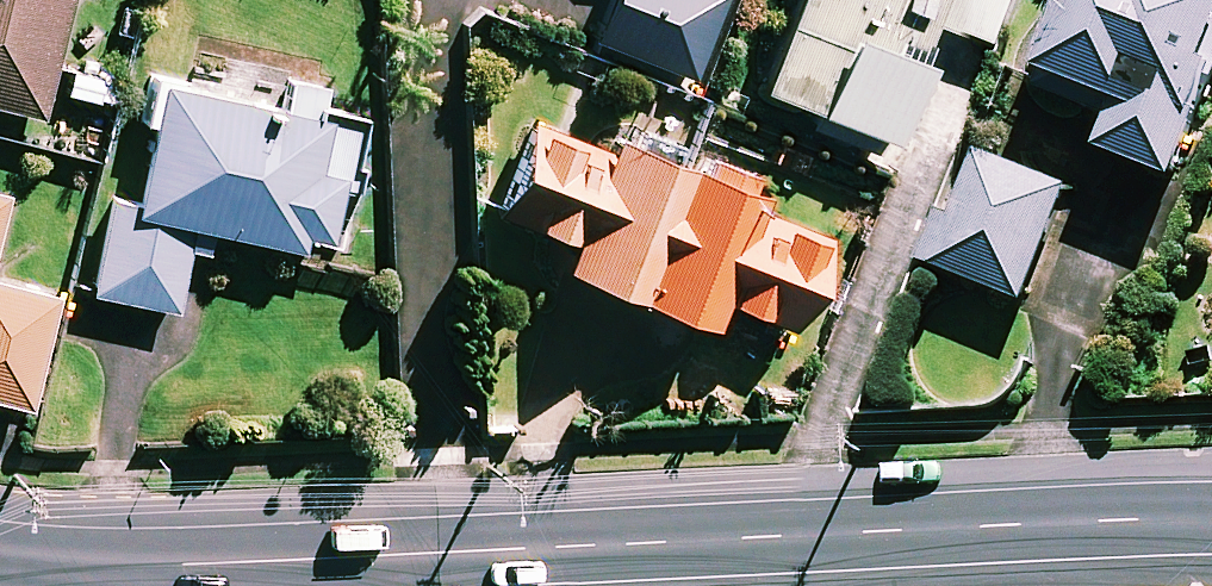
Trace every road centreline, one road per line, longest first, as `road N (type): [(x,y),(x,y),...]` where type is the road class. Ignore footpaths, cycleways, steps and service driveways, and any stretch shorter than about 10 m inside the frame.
road 1 (secondary): [(95,564),(1211,520)]

